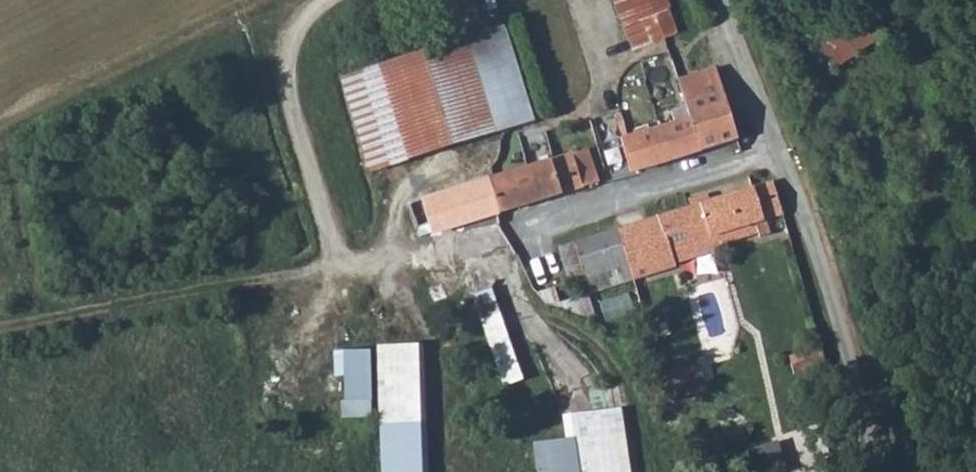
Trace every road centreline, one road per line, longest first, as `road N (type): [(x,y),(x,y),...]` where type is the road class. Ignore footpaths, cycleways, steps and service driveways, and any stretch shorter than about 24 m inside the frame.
road 1 (track): [(505,240),(0,326)]
road 2 (unclassified): [(881,471),(824,269),(775,145)]
road 3 (unclassified): [(775,145),(505,240)]
road 4 (unclassified): [(775,145),(721,0)]

